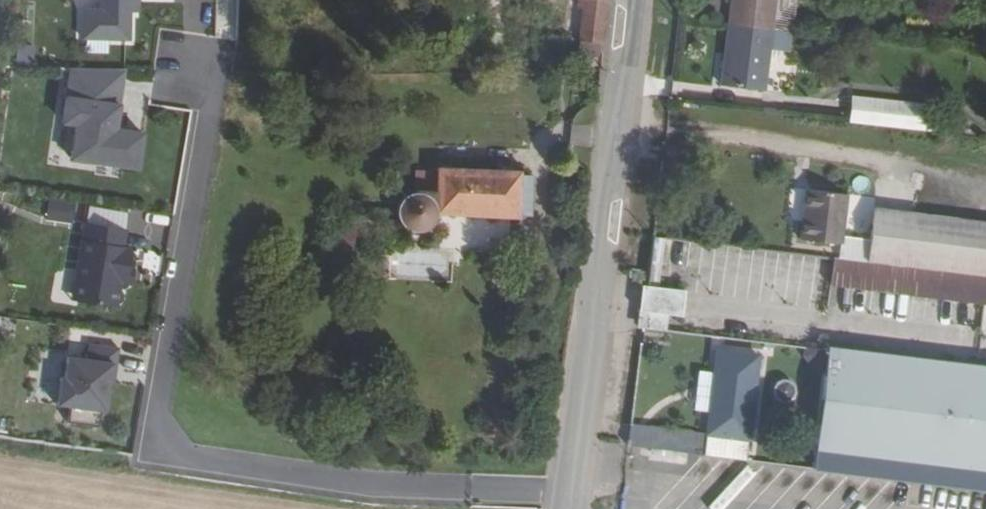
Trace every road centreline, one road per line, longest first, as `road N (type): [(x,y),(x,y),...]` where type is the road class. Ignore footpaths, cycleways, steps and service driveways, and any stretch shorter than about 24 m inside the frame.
road 1 (residential): [(567,498),(177,459),(158,443),(152,420),(212,67)]
road 2 (secondary): [(629,0),(567,498)]

